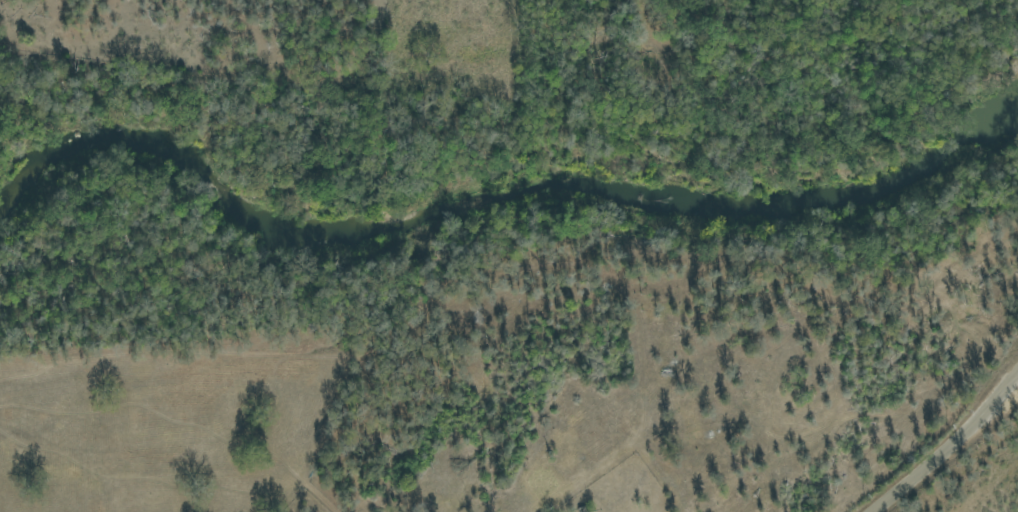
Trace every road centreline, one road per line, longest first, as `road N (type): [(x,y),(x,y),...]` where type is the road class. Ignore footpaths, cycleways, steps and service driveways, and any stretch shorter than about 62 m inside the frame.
road 1 (tertiary): [(871,511),(1017,377)]

